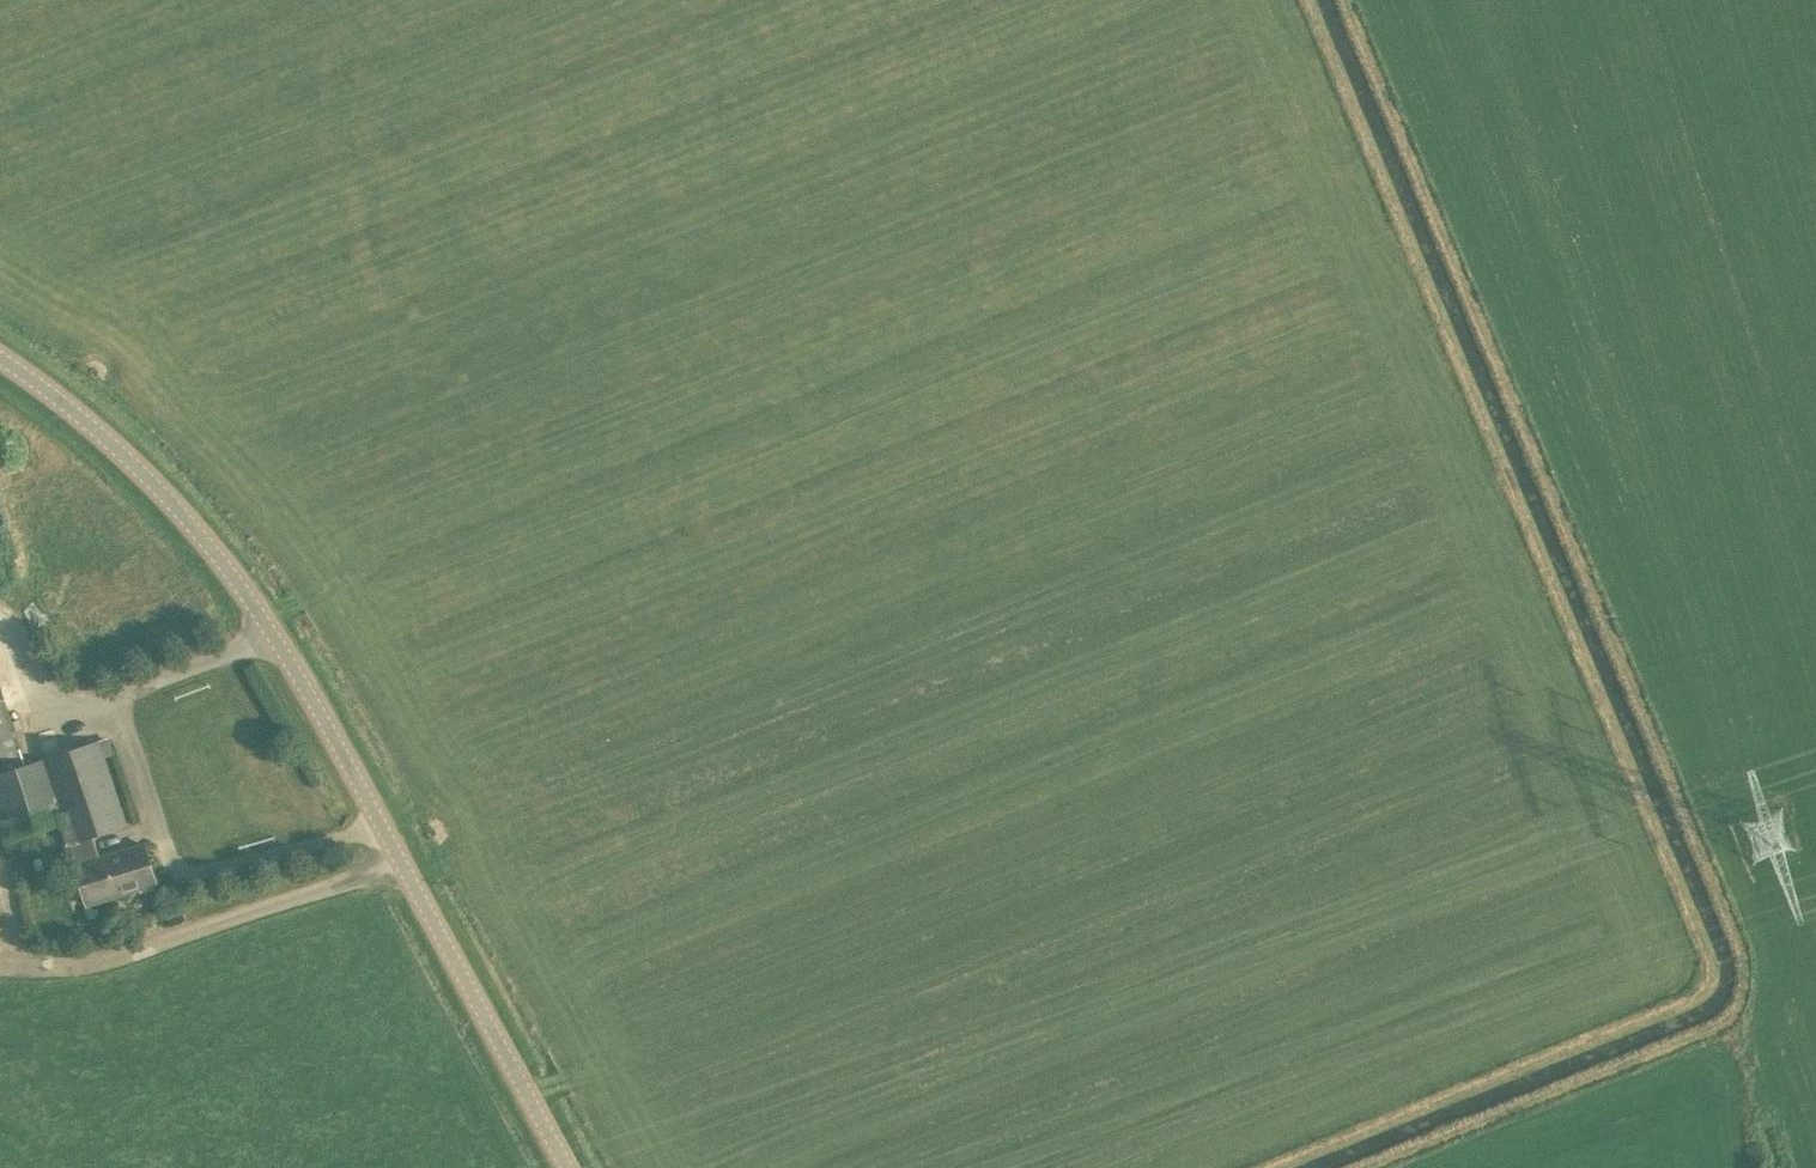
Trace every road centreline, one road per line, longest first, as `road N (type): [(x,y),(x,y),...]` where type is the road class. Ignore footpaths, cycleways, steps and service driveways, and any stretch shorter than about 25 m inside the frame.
road 1 (tertiary): [(567,1167),(257,611),(182,515),(103,435),(0,354)]

